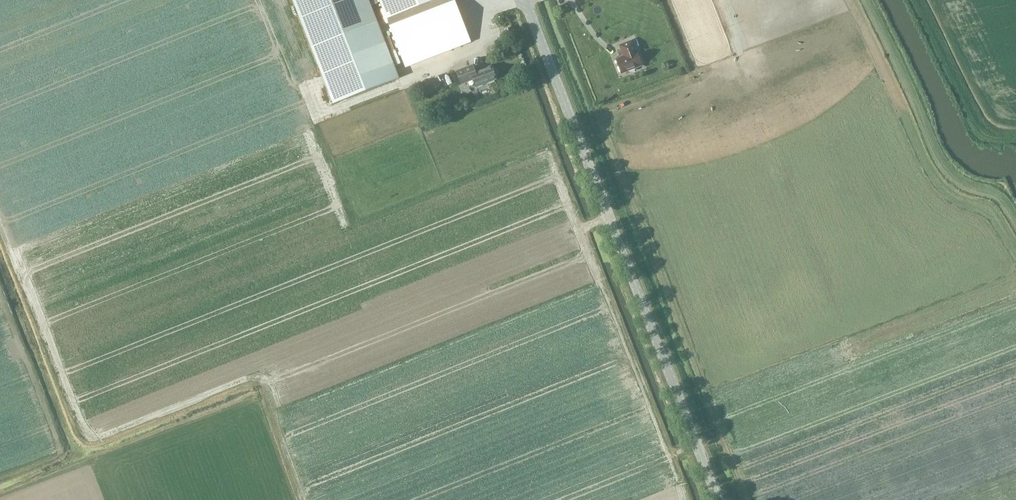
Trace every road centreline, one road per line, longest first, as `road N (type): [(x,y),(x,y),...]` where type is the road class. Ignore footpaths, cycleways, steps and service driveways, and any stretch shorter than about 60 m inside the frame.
road 1 (unclassified): [(717,499),(523,0)]

